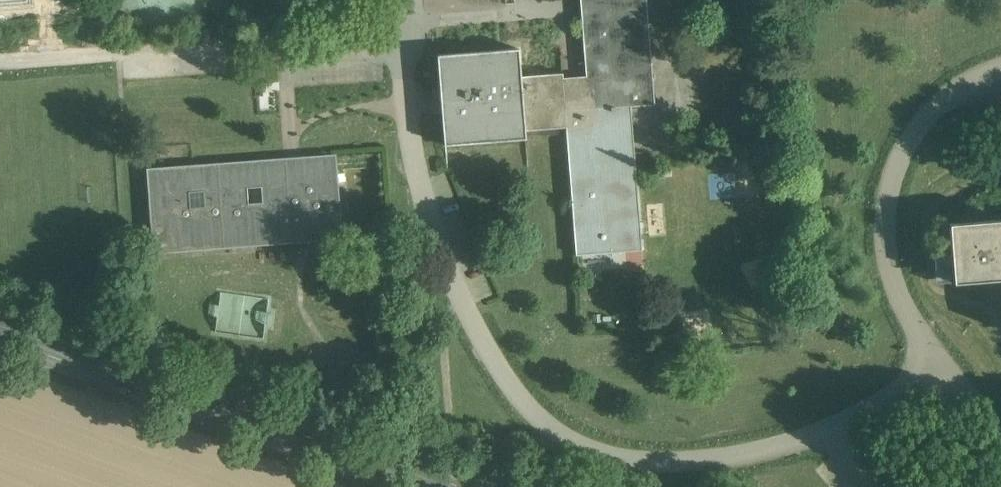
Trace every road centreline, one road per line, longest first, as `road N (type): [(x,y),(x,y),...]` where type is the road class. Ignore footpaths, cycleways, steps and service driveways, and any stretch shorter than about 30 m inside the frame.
road 1 (residential): [(940,363),(860,418),(776,453),(678,467),(624,462),(572,443),(528,409),(504,375),(436,241),(406,119),(418,30)]
road 2 (tertiary): [(0,334),(439,486)]
road 3 (residential): [(418,30),(0,61)]
road 4 (residential): [(940,363),(896,279),(888,201),(900,162),(934,107),(1000,72)]
road 5 (residential): [(570,17),(418,30)]

